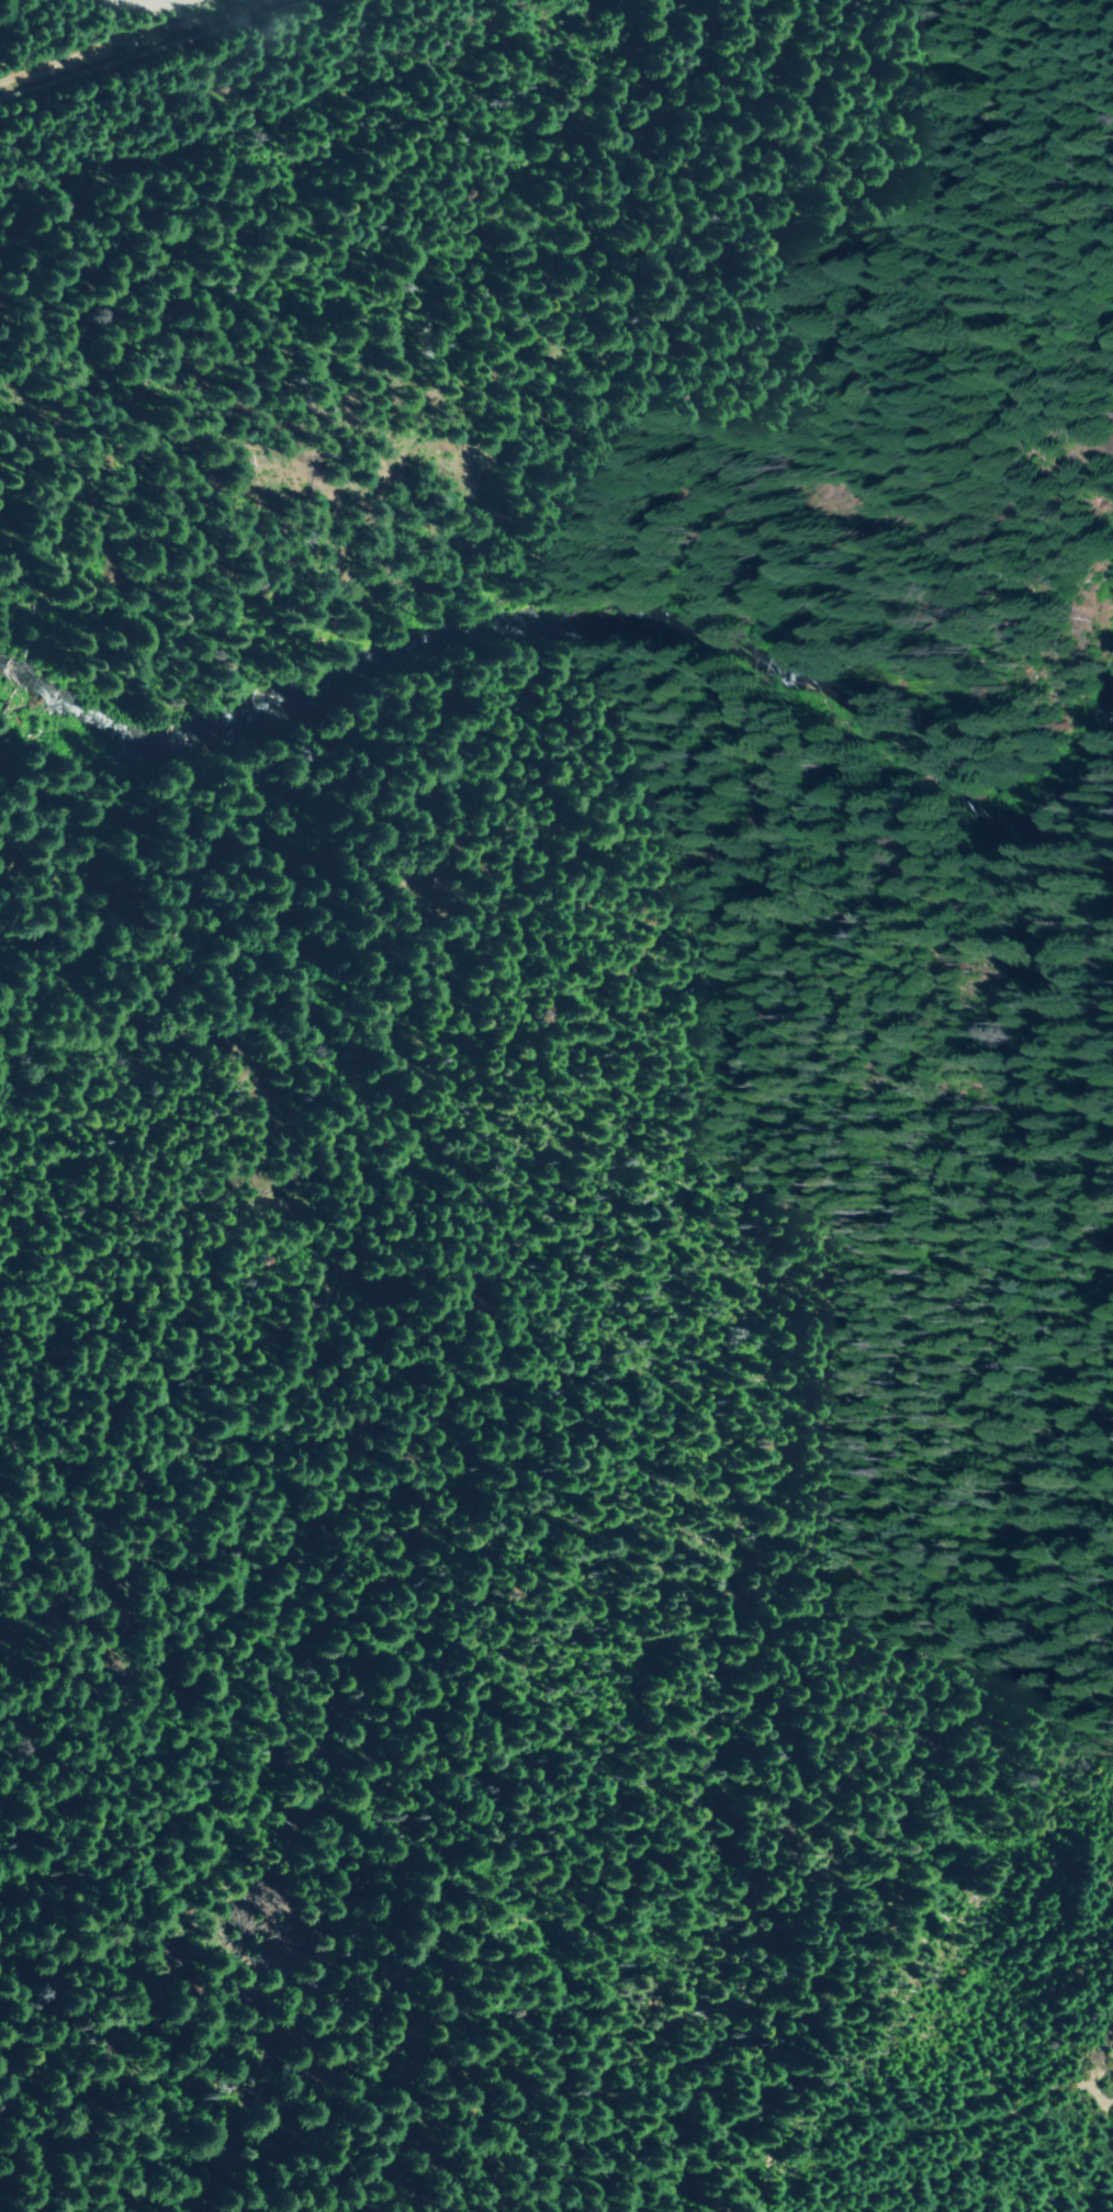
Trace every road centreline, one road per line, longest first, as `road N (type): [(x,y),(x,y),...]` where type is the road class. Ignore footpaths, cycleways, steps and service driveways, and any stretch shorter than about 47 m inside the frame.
road 1 (track): [(0,86),(265,0)]

